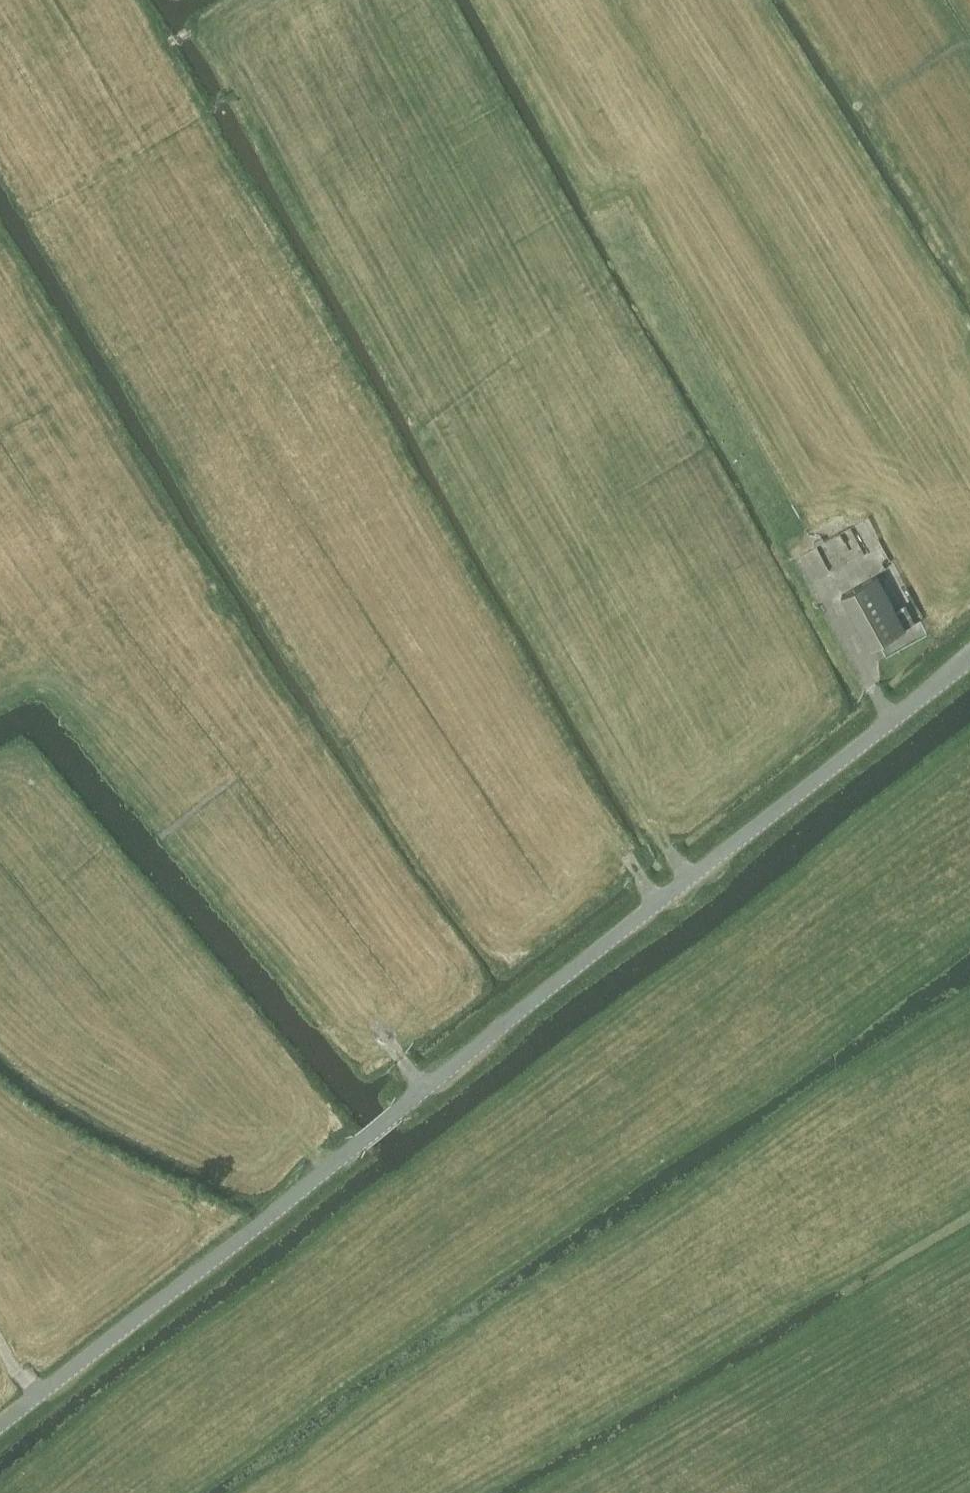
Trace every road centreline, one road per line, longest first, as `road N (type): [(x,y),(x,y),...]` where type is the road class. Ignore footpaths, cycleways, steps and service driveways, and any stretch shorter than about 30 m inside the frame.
road 1 (unclassified): [(0,1425),(969,659)]

